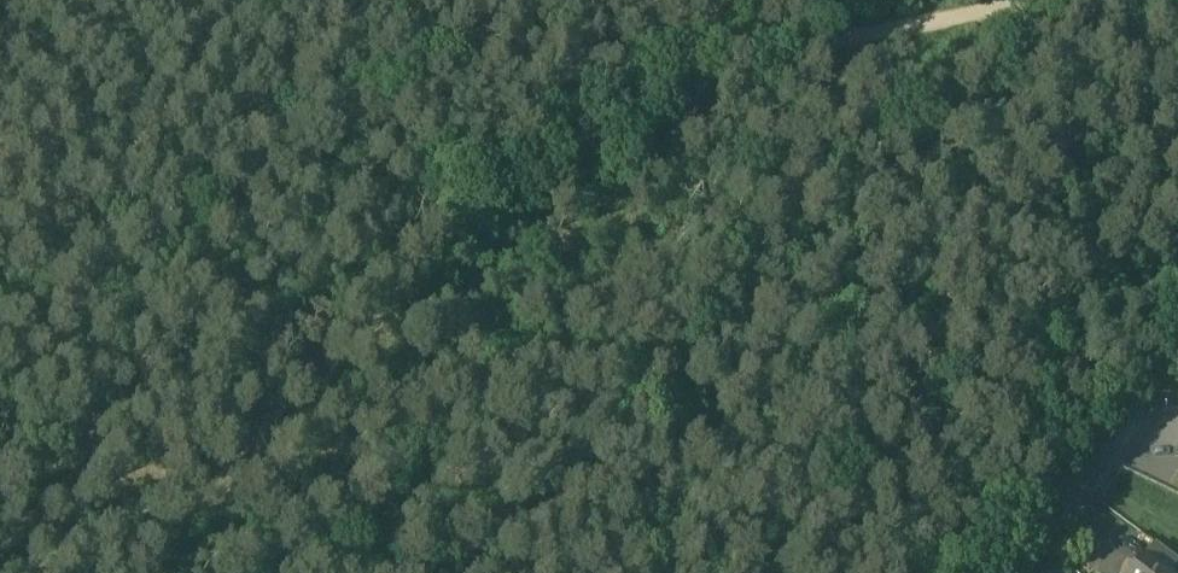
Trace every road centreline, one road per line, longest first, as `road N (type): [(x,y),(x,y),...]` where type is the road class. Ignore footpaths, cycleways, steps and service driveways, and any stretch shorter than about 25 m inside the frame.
road 1 (track): [(81,0),(515,70),(617,79)]
road 2 (track): [(617,79),(677,74),(999,10)]
road 3 (residential): [(1177,353),(1010,572)]

